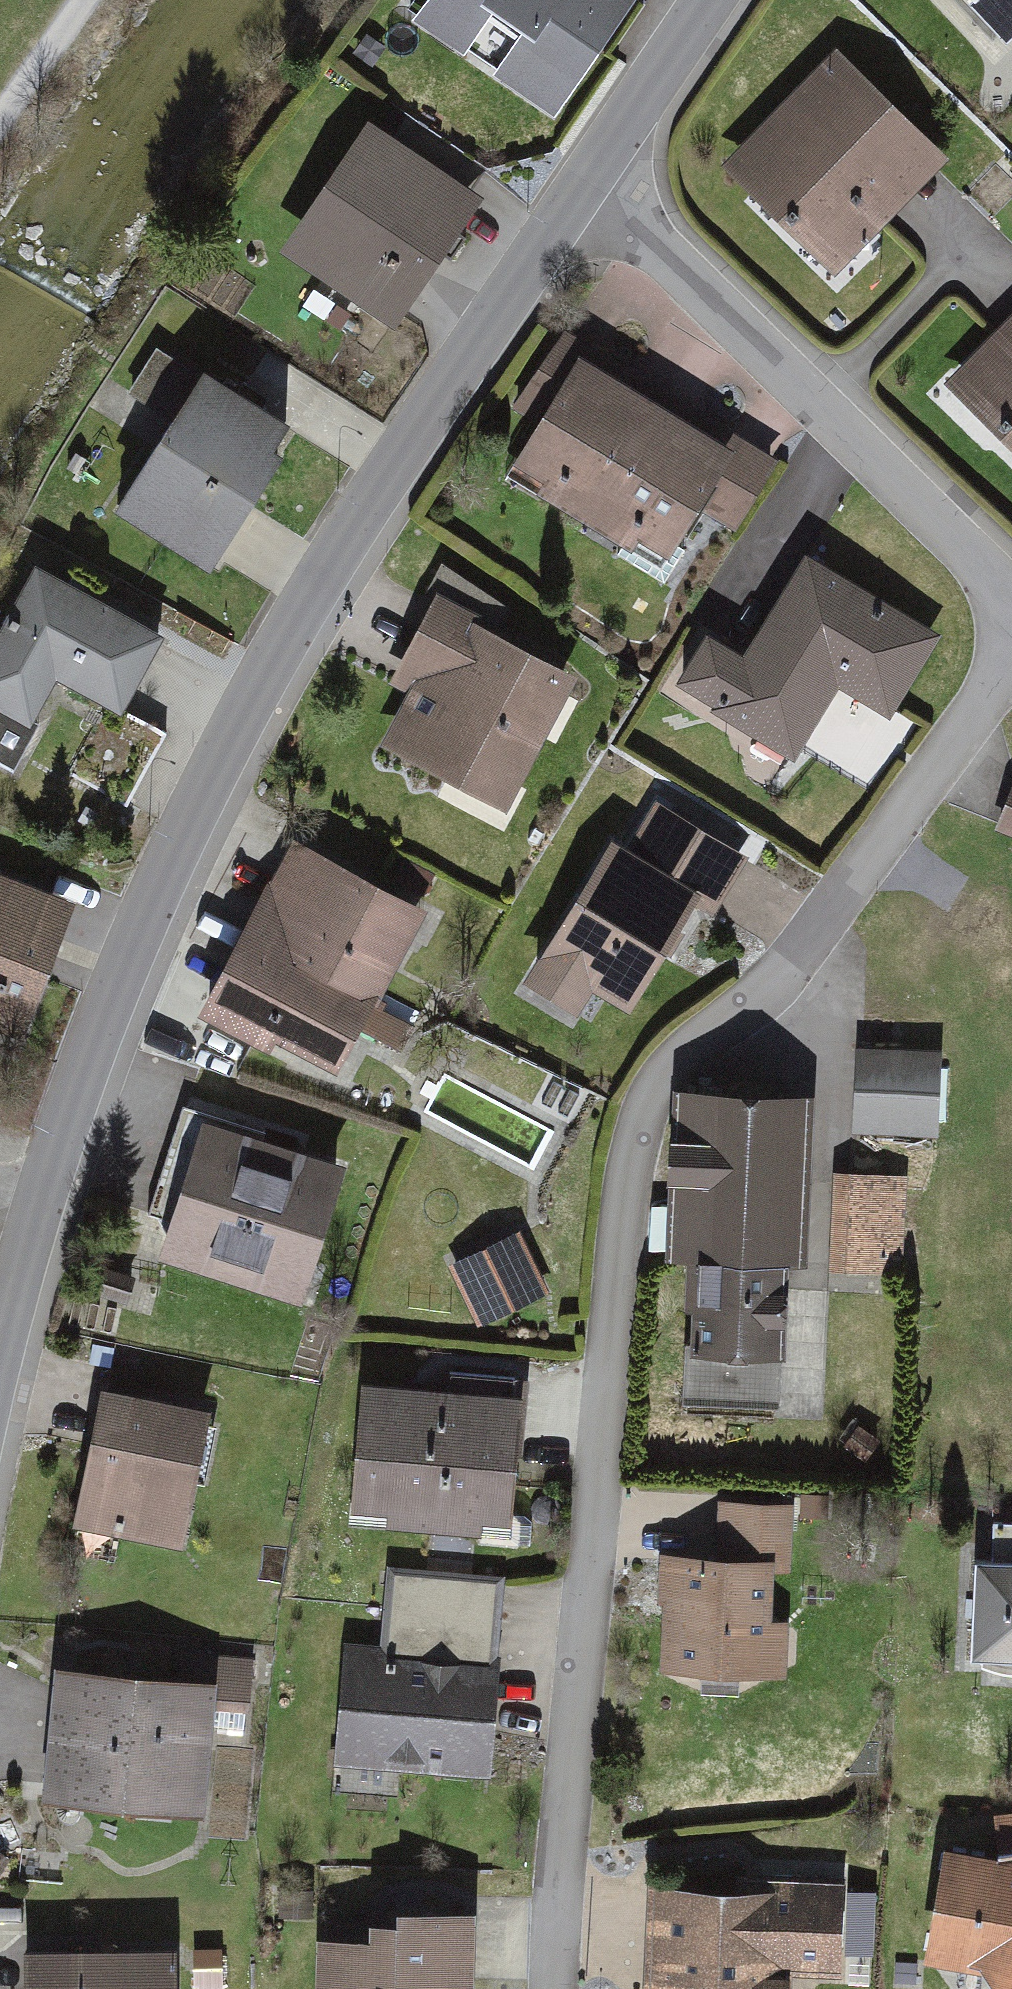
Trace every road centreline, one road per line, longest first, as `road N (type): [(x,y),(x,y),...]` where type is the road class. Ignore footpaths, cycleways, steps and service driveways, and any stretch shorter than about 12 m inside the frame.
road 1 (residential): [(556,1988),(591,1515),(638,1124),(677,1054),(777,975),(857,877),(1011,650)]
road 2 (residential): [(594,194),(394,460),(178,838),(69,1118),(0,1343)]
road 3 (residential): [(594,194),(1011,588)]
road 4 (residential): [(722,0),(594,194)]
road 5 (track): [(103,0),(0,136)]

